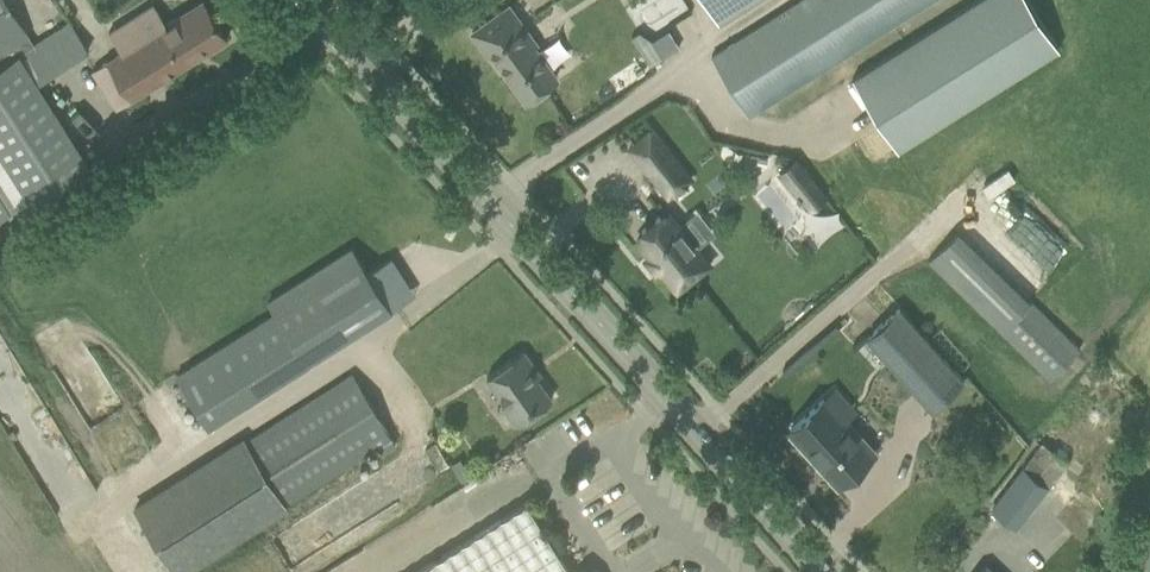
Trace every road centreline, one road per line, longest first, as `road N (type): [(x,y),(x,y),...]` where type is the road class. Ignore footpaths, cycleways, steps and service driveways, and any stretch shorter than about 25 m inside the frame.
road 1 (tertiary): [(820,571),(330,29)]
road 2 (track): [(0,239),(304,47)]

